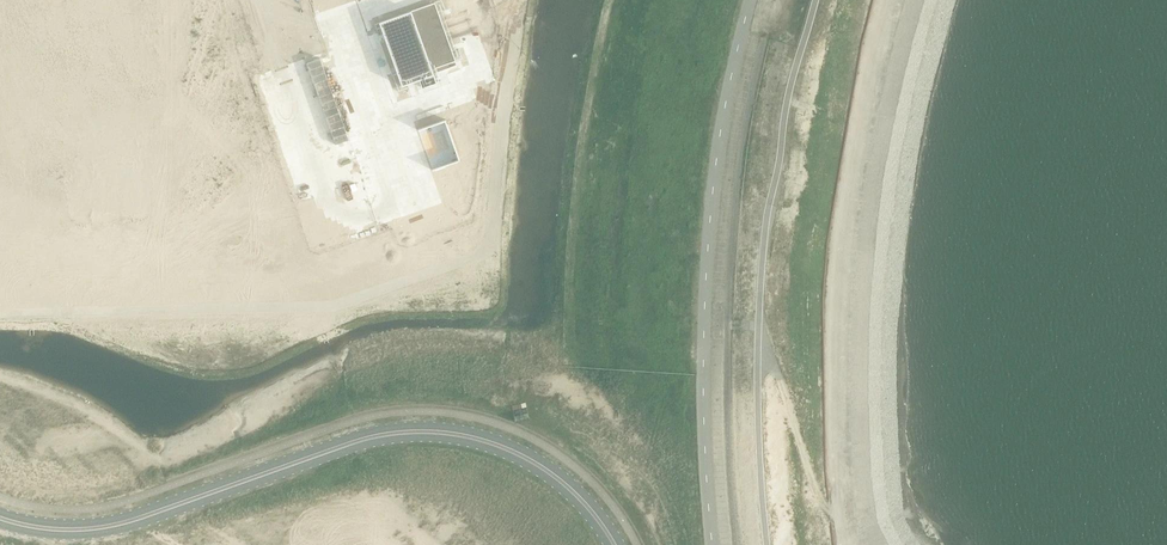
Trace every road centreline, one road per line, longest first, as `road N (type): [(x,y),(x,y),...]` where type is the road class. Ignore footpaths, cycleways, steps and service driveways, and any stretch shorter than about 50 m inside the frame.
road 1 (unclassified): [(622,544),(599,510),(550,465),(492,437),(430,425),(374,430),(113,520),(58,524),(0,512)]
road 2 (unclassified): [(0,524),(99,534),(374,442),(434,438),(491,449),(542,473),(584,509),(608,544)]
road 3 (track): [(886,544),(872,403),(881,218),(934,0)]
road 4 (track): [(758,325),(845,544)]

